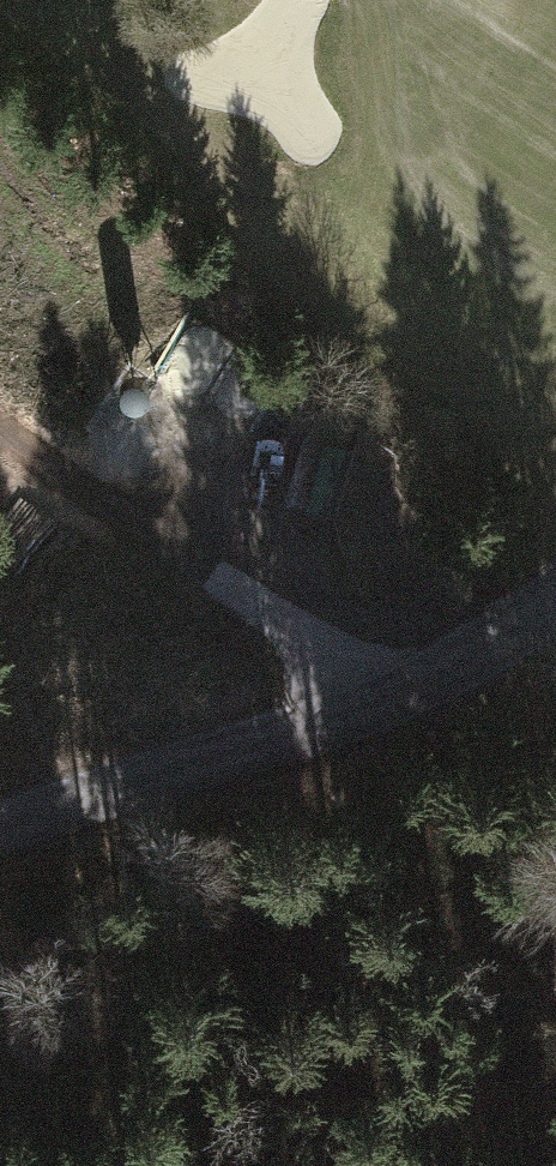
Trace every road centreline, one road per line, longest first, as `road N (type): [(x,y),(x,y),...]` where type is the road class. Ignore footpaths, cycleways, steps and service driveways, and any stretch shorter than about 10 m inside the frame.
road 1 (tertiary): [(0,823),(338,721),(467,659),(555,603)]
road 2 (track): [(0,398),(182,560),(400,695)]
road 3 (track): [(279,625),(338,427)]
road 4 (track): [(467,659),(369,486)]

